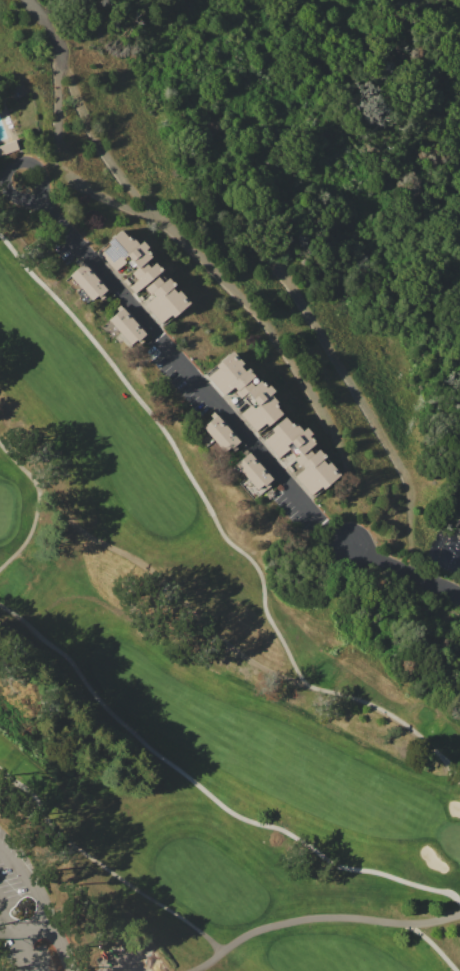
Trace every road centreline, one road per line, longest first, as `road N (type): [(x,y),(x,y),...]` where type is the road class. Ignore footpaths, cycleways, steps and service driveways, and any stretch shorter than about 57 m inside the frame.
road 1 (residential): [(459,596),(330,533),(39,197)]
road 2 (track): [(42,176),(54,165),(58,42),(26,0)]
road 3 (residential): [(29,160),(5,170),(15,196),(39,197),(42,176),(29,160)]

